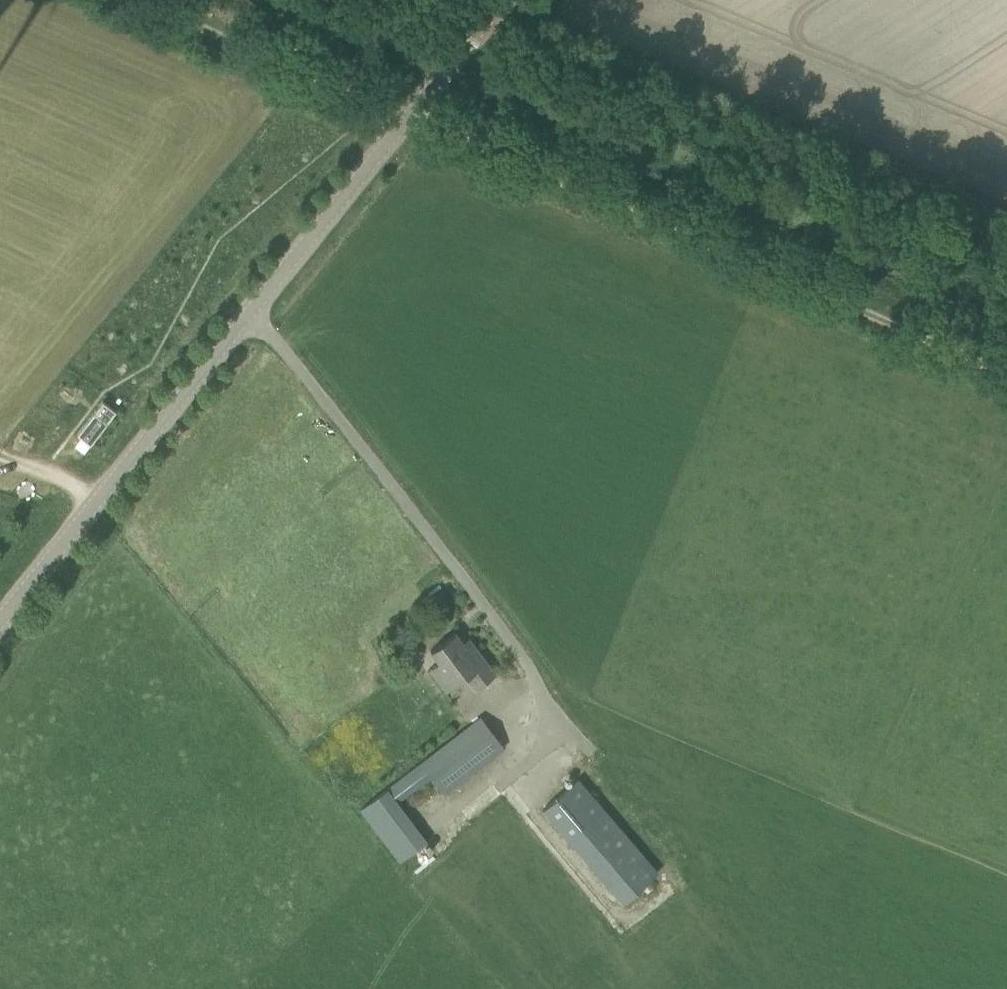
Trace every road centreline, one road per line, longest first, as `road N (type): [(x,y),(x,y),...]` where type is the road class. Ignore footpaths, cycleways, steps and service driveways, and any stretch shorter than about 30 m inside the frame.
road 1 (tertiary): [(0,622),(504,0)]
road 2 (track): [(407,119),(1006,375)]
road 3 (track): [(407,119),(135,0)]

